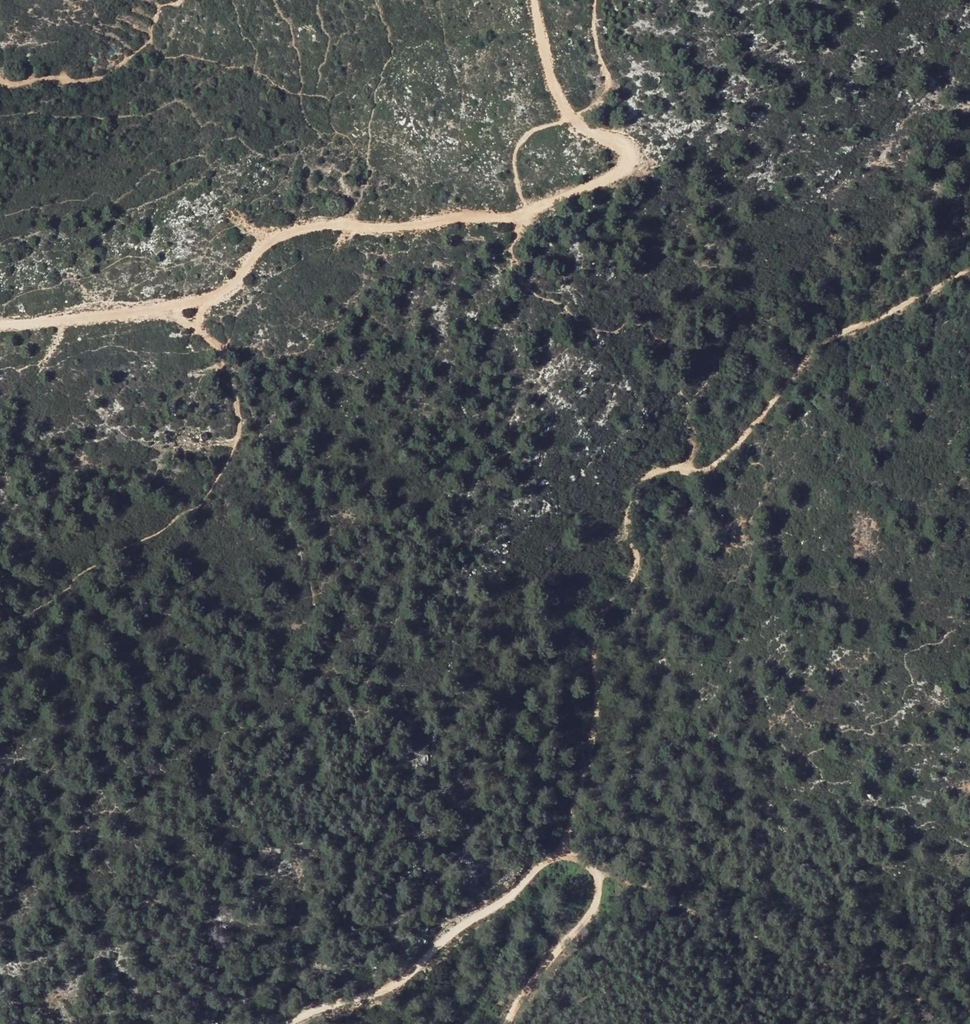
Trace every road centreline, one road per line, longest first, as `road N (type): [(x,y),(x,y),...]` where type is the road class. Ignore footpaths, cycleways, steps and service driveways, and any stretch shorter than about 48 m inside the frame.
road 1 (track): [(531,0),(559,105),(587,132),(623,147),(623,166),(610,182),(523,216),(368,227),(314,223),(265,244),(222,290),(193,304),(87,307),(40,325),(0,328)]
road 2 (track): [(289,1023),(316,1005),(397,990),(438,941),(510,898),(556,858),(577,859),(608,884),(505,1023)]

